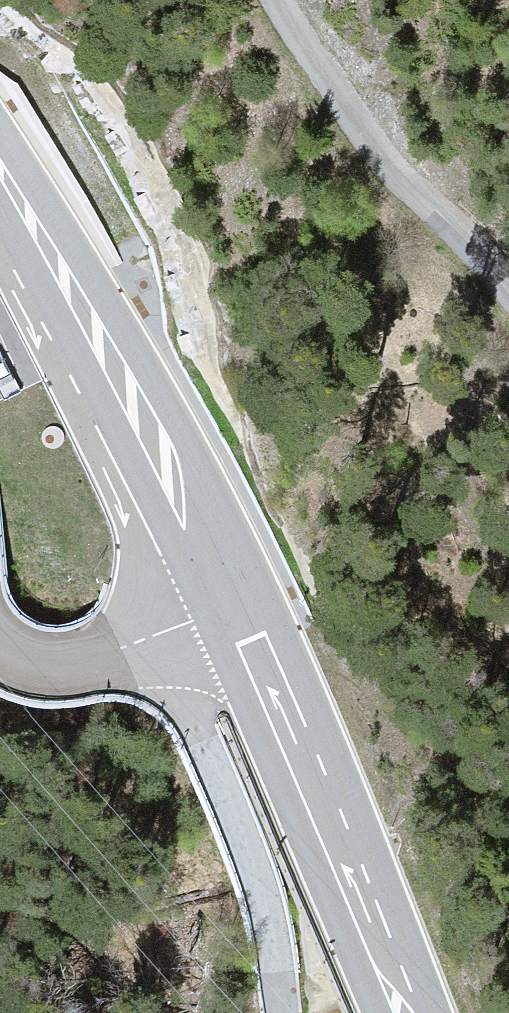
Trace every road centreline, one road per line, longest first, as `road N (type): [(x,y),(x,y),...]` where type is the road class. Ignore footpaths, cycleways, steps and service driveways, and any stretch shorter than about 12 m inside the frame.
road 1 (primary): [(0,169),(116,362),(230,603)]
road 2 (primary): [(230,603),(407,1012)]
road 3 (unclassified): [(279,0),(370,140),(508,290)]
road 4 (tertiary): [(0,644),(31,661),(65,663),(230,603)]

